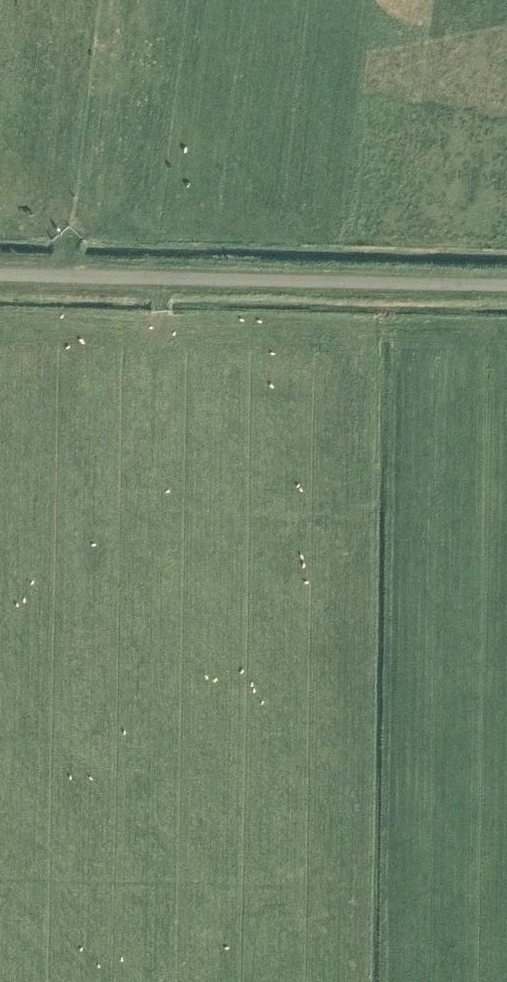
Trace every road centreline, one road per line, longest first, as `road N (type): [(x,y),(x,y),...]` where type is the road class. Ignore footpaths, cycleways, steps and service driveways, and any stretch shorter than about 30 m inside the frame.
road 1 (unclassified): [(506,280),(0,266)]

